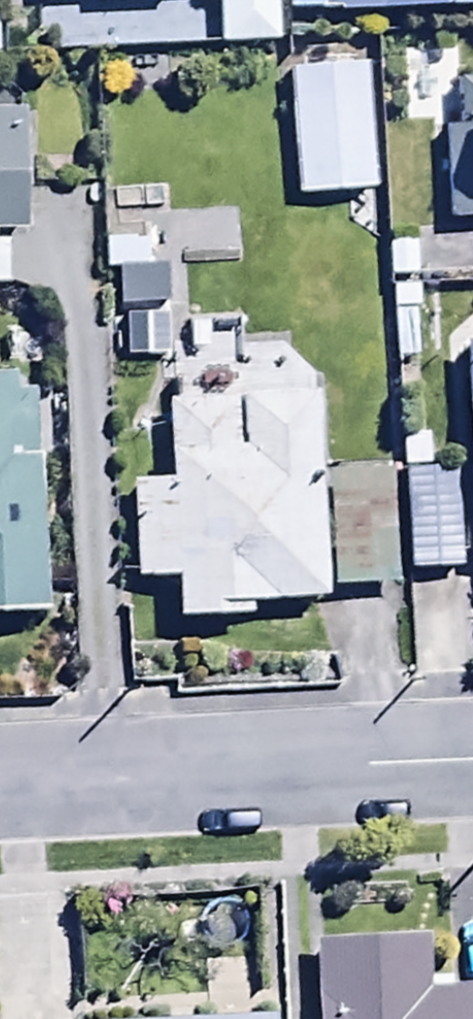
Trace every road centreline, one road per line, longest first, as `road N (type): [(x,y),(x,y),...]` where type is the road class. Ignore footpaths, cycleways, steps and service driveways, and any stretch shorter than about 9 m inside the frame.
road 1 (residential): [(472,758),(0,782)]

